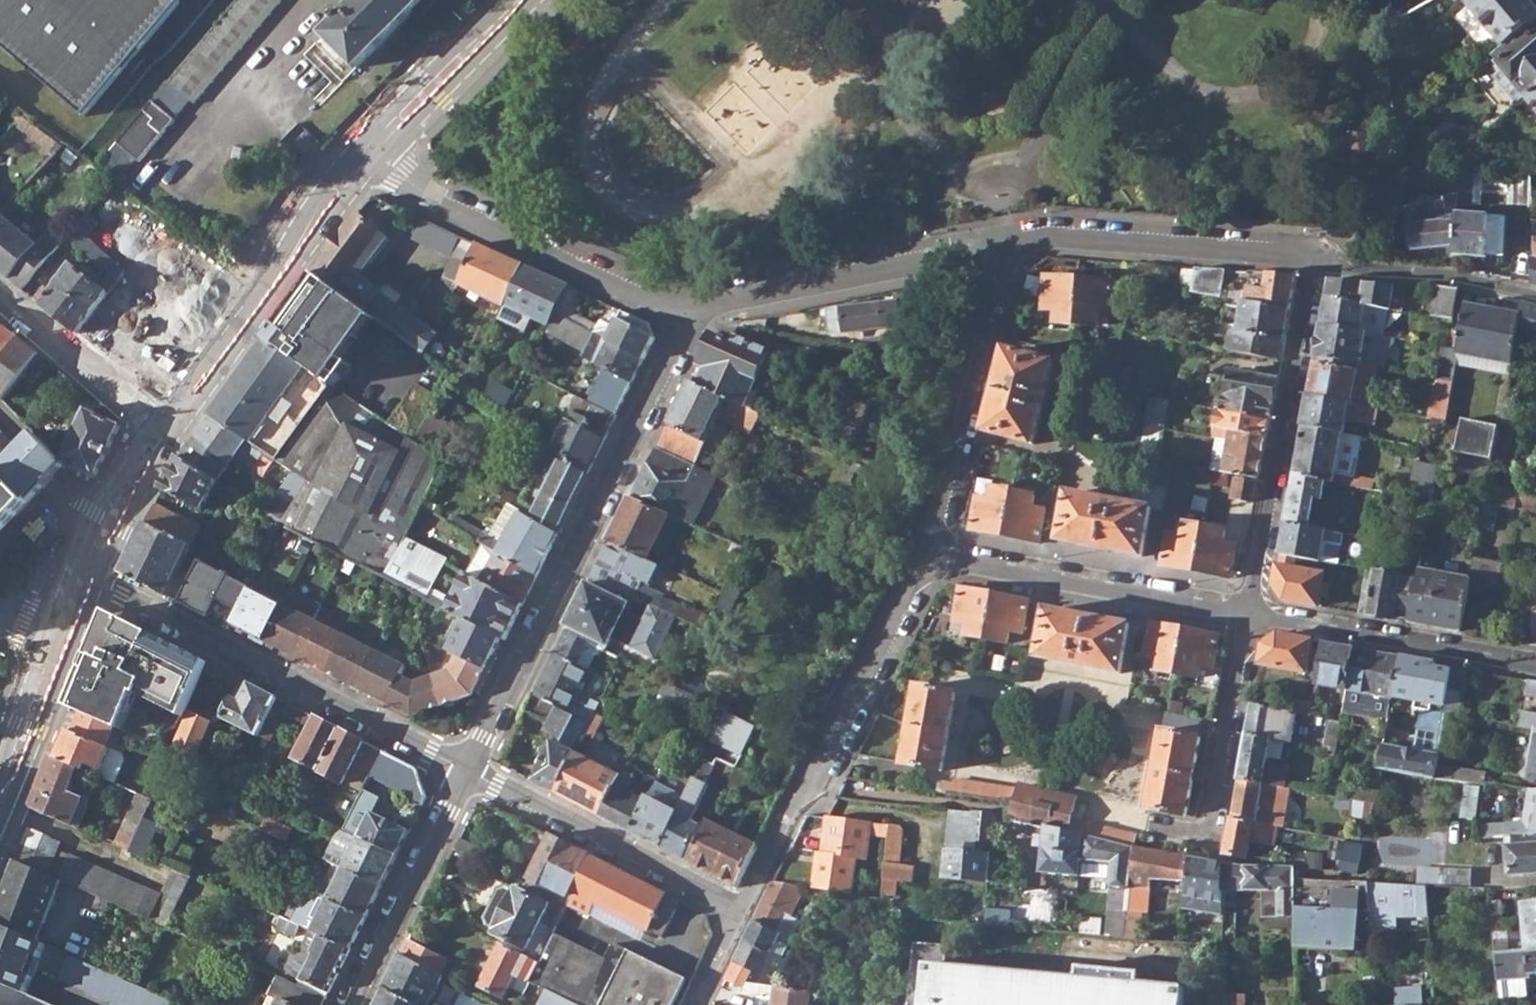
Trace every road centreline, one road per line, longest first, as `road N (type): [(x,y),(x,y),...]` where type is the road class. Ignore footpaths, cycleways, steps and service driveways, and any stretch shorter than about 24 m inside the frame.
road 1 (residential): [(468,773),(682,341),(681,309)]
road 2 (residential): [(83,577),(468,773)]
road 3 (residential): [(928,555),(740,913)]
road 4 (residential): [(1248,617),(1316,258)]
road 5 (tertiary): [(166,432),(334,192),(376,145)]
road 6 (residential): [(376,145),(425,193),(681,309)]
road 7 (residential): [(681,309),(1005,239)]
road 8 (residential): [(1005,239),(1003,280),(928,555)]
road 9 (residential): [(928,555),(1248,617)]
road 10 (residential): [(1005,239),(1039,231),(1316,258)]
road 11 (residential): [(740,913),(468,773)]
road 12 (residential): [(1535,668),(1248,617)]
road 13 (residential): [(1154,822),(1211,832),(1248,617)]
road 14 (residential): [(353,1004),(468,773)]
road 15 (residential): [(1316,258),(1535,296)]
road 16 (residential): [(166,432),(0,300)]
road 17 (tertiary): [(376,145),(517,0)]
road 18 (tertiary): [(0,797),(59,632)]
road 19 (tertiary): [(83,577),(166,432)]

